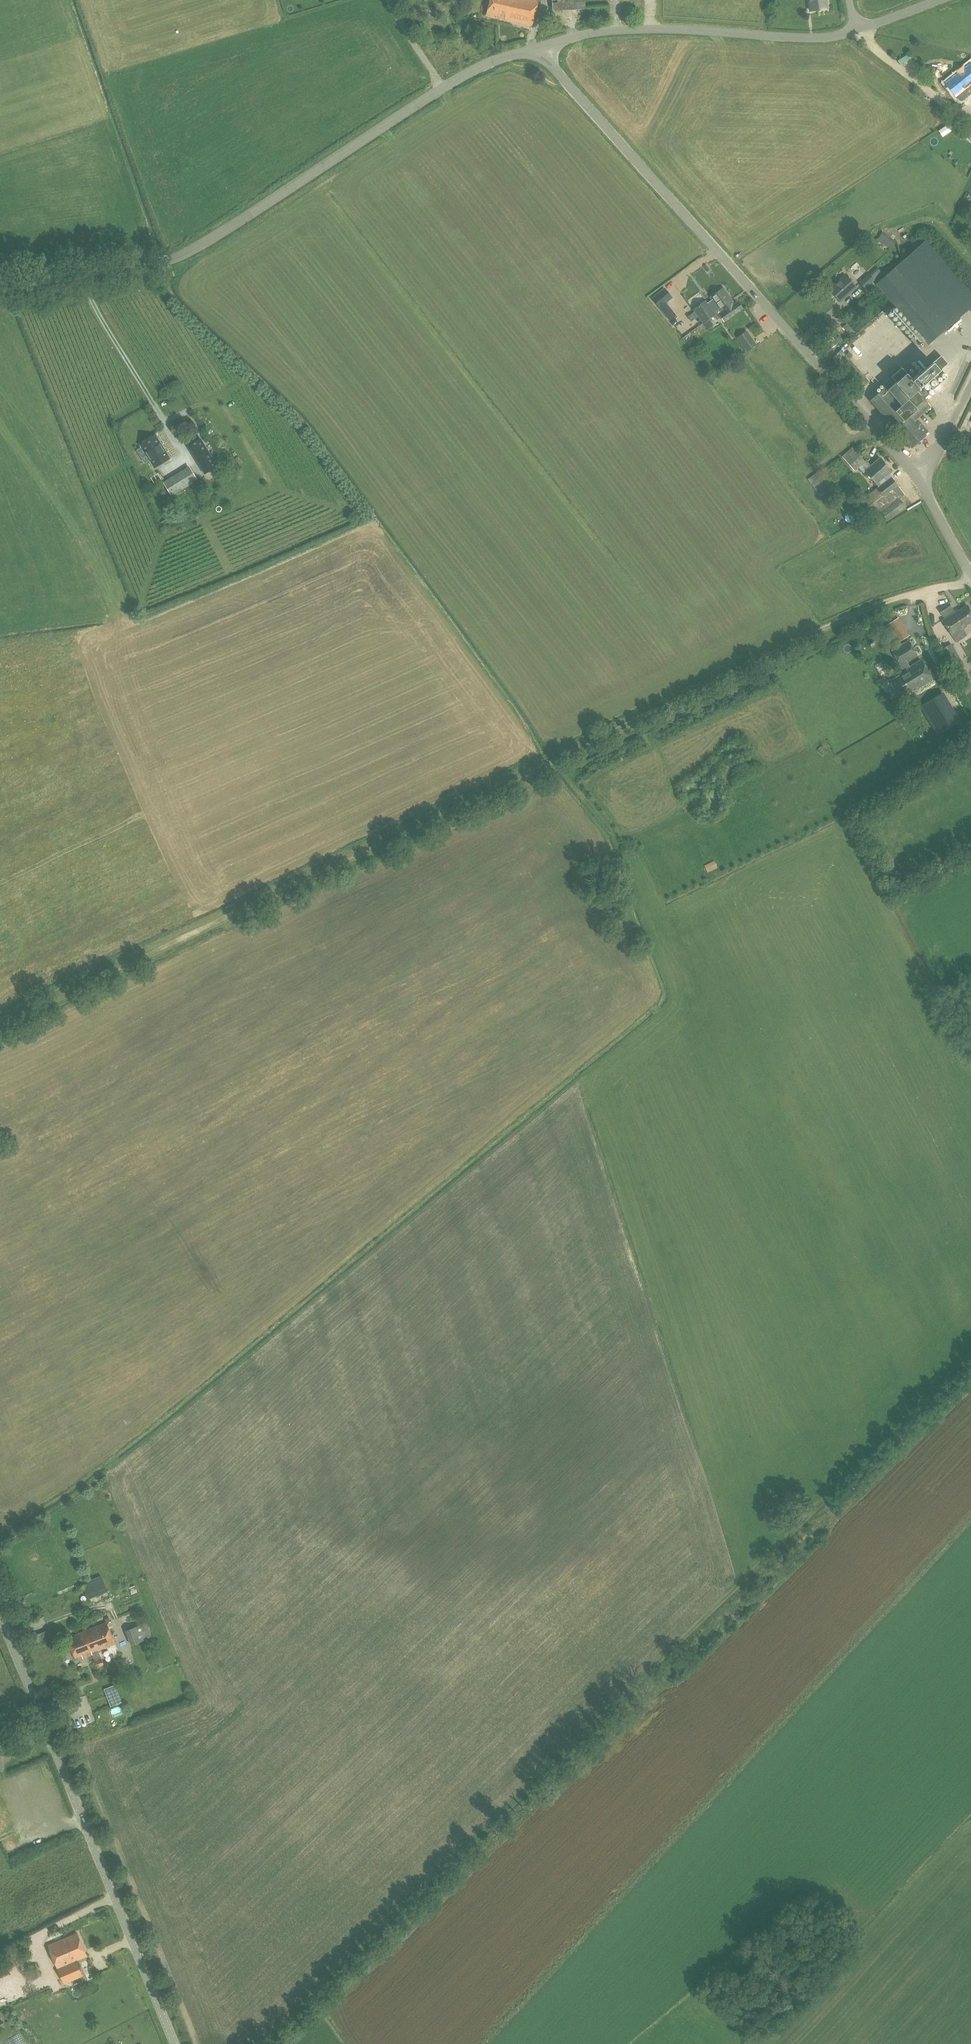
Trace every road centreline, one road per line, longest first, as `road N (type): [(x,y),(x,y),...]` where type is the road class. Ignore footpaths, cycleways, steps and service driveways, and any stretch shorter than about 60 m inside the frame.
road 1 (track): [(0,1028),(866,610),(970,583)]
road 2 (track): [(265,2043),(970,1361)]
road 3 (unclassified): [(0,289),(158,265),(213,239),(442,87),(536,48)]
road 4 (unclassified): [(915,471),(536,48)]
road 5 (tertiary): [(175,2043),(0,1614)]
road 6 (unclassified): [(536,48),(616,31),(805,39),(856,30)]

